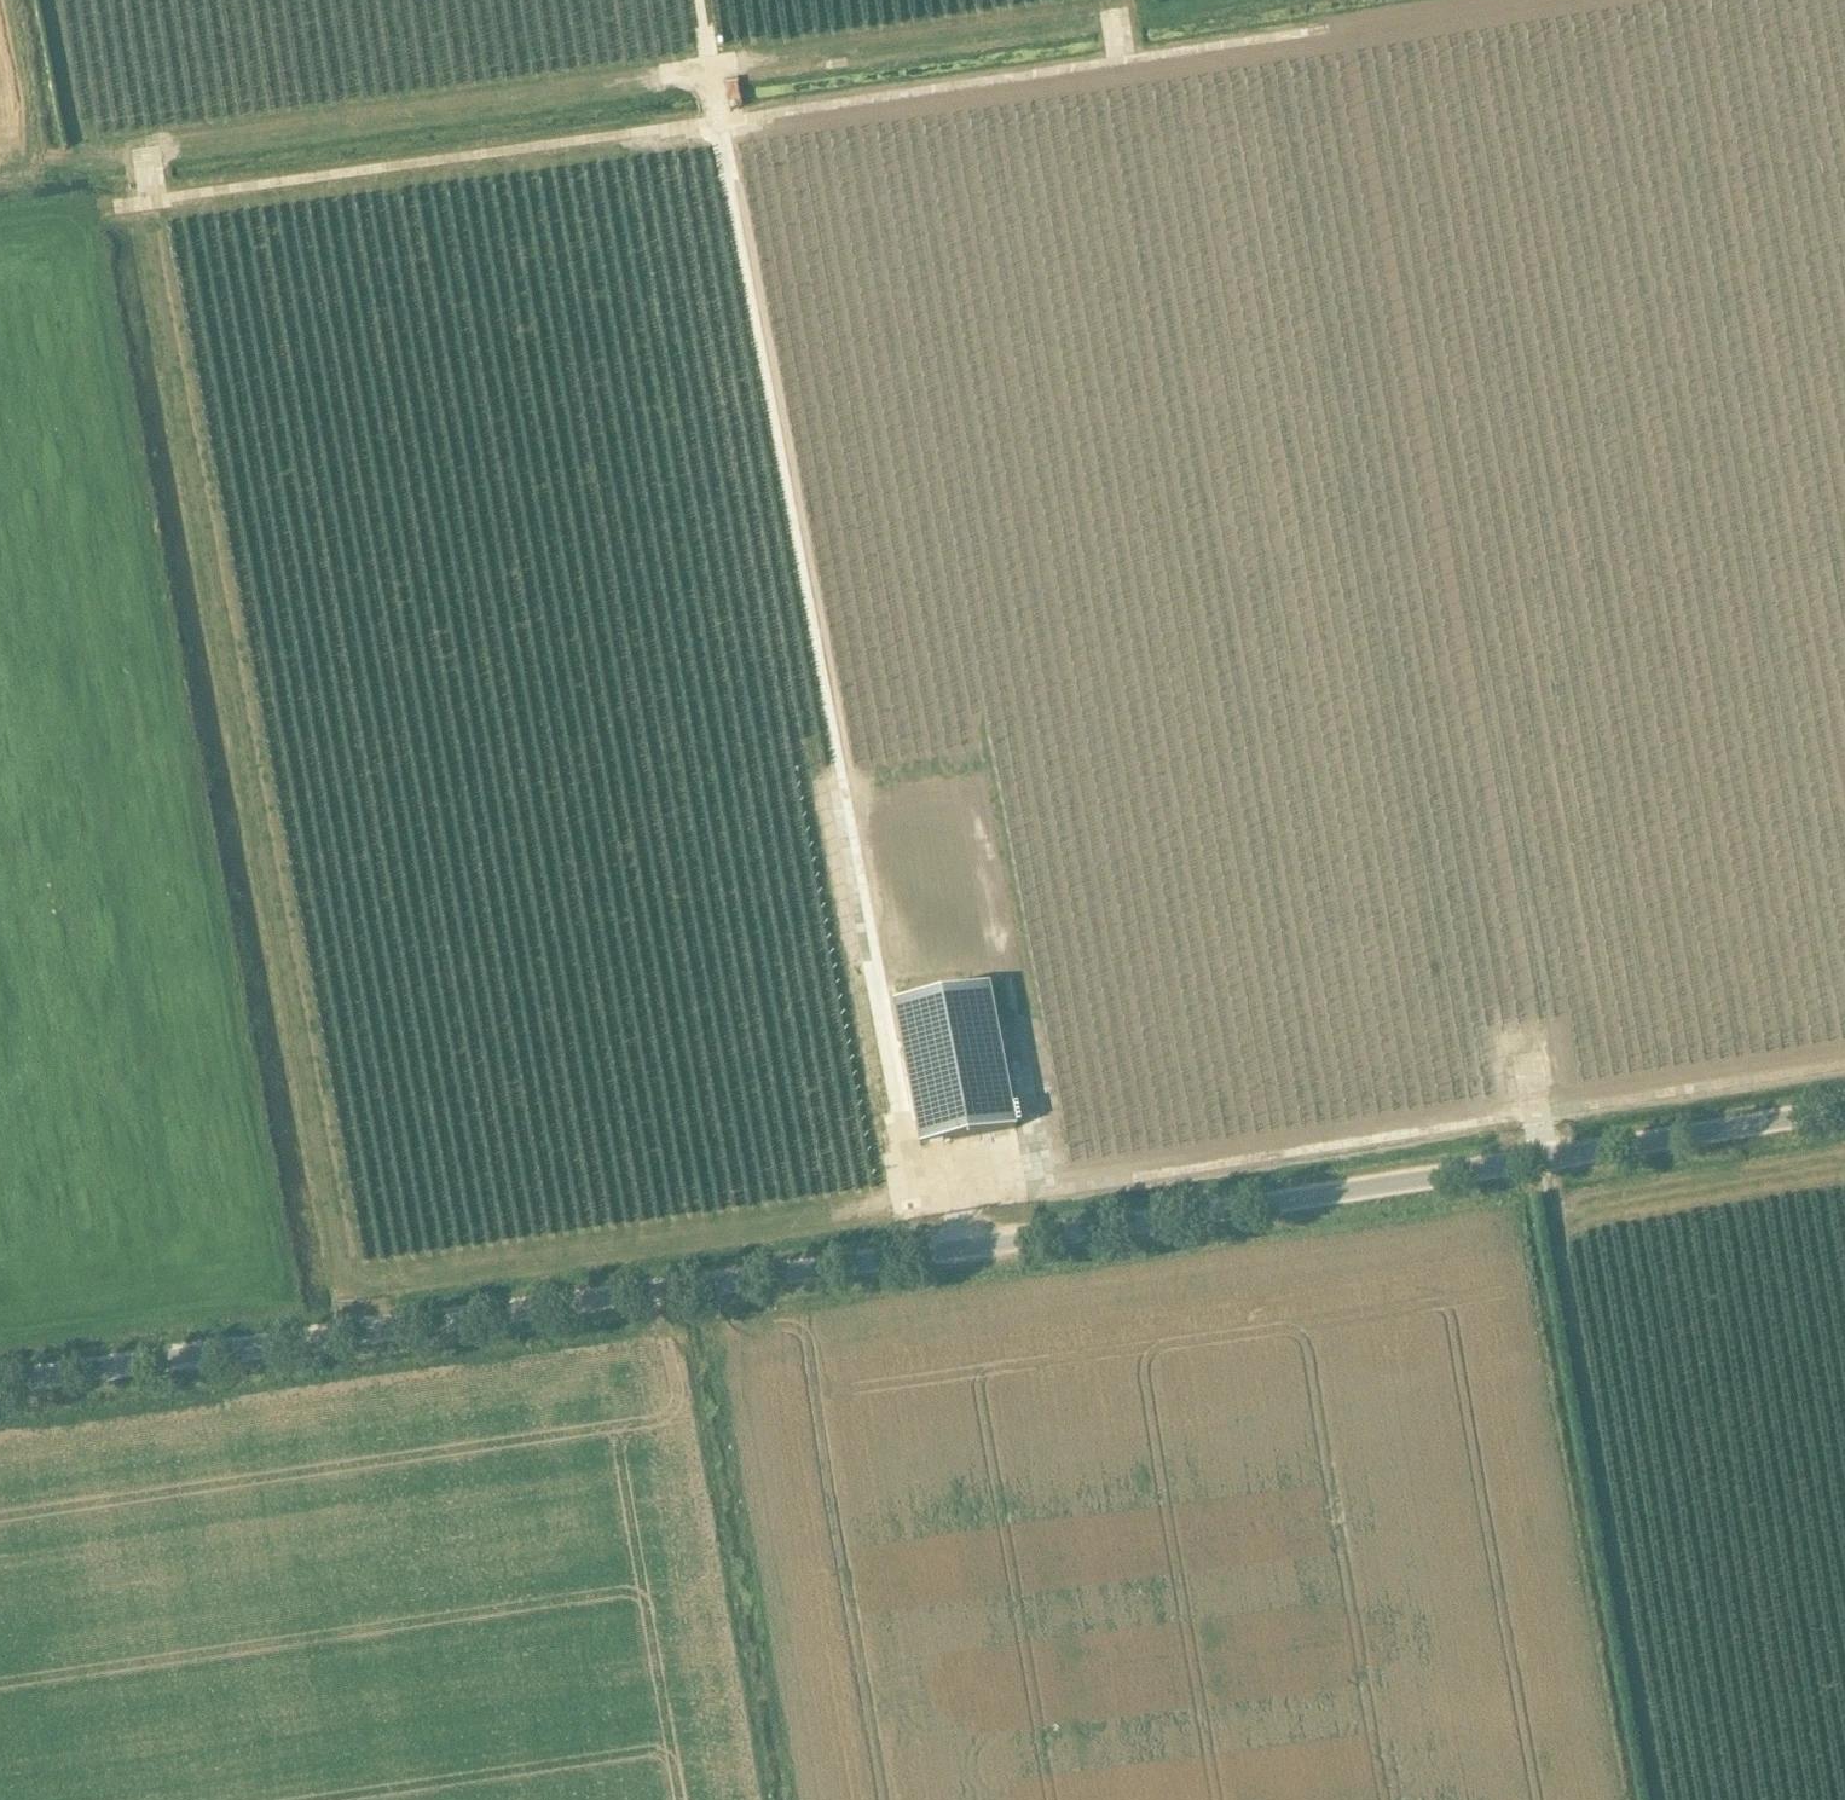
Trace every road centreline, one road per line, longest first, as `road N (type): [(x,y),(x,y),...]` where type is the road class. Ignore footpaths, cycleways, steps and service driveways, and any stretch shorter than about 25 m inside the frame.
road 1 (unclassified): [(0,1402),(914,1276),(1844,1130)]

